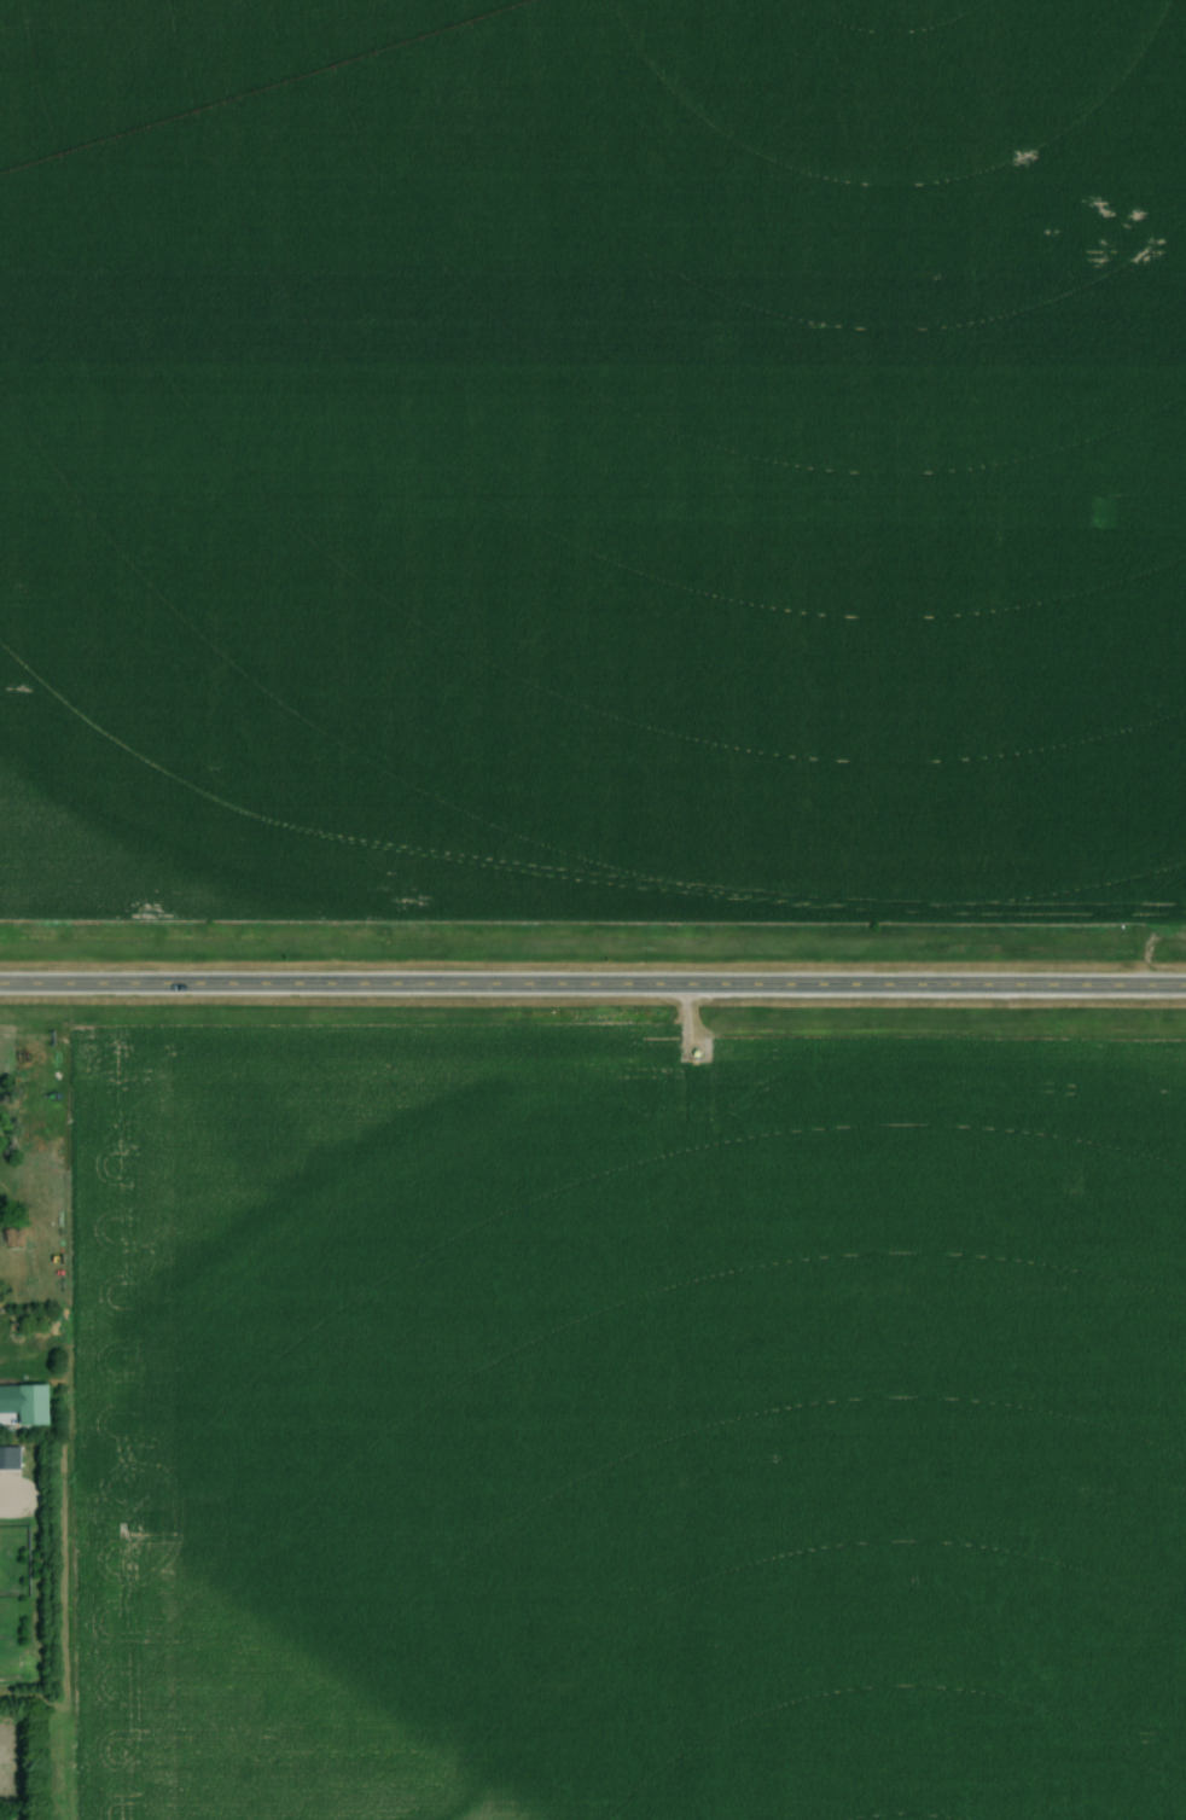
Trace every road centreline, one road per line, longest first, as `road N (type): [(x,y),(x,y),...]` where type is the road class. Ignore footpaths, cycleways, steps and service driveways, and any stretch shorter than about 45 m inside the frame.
road 1 (secondary): [(1185,990),(0,986)]

